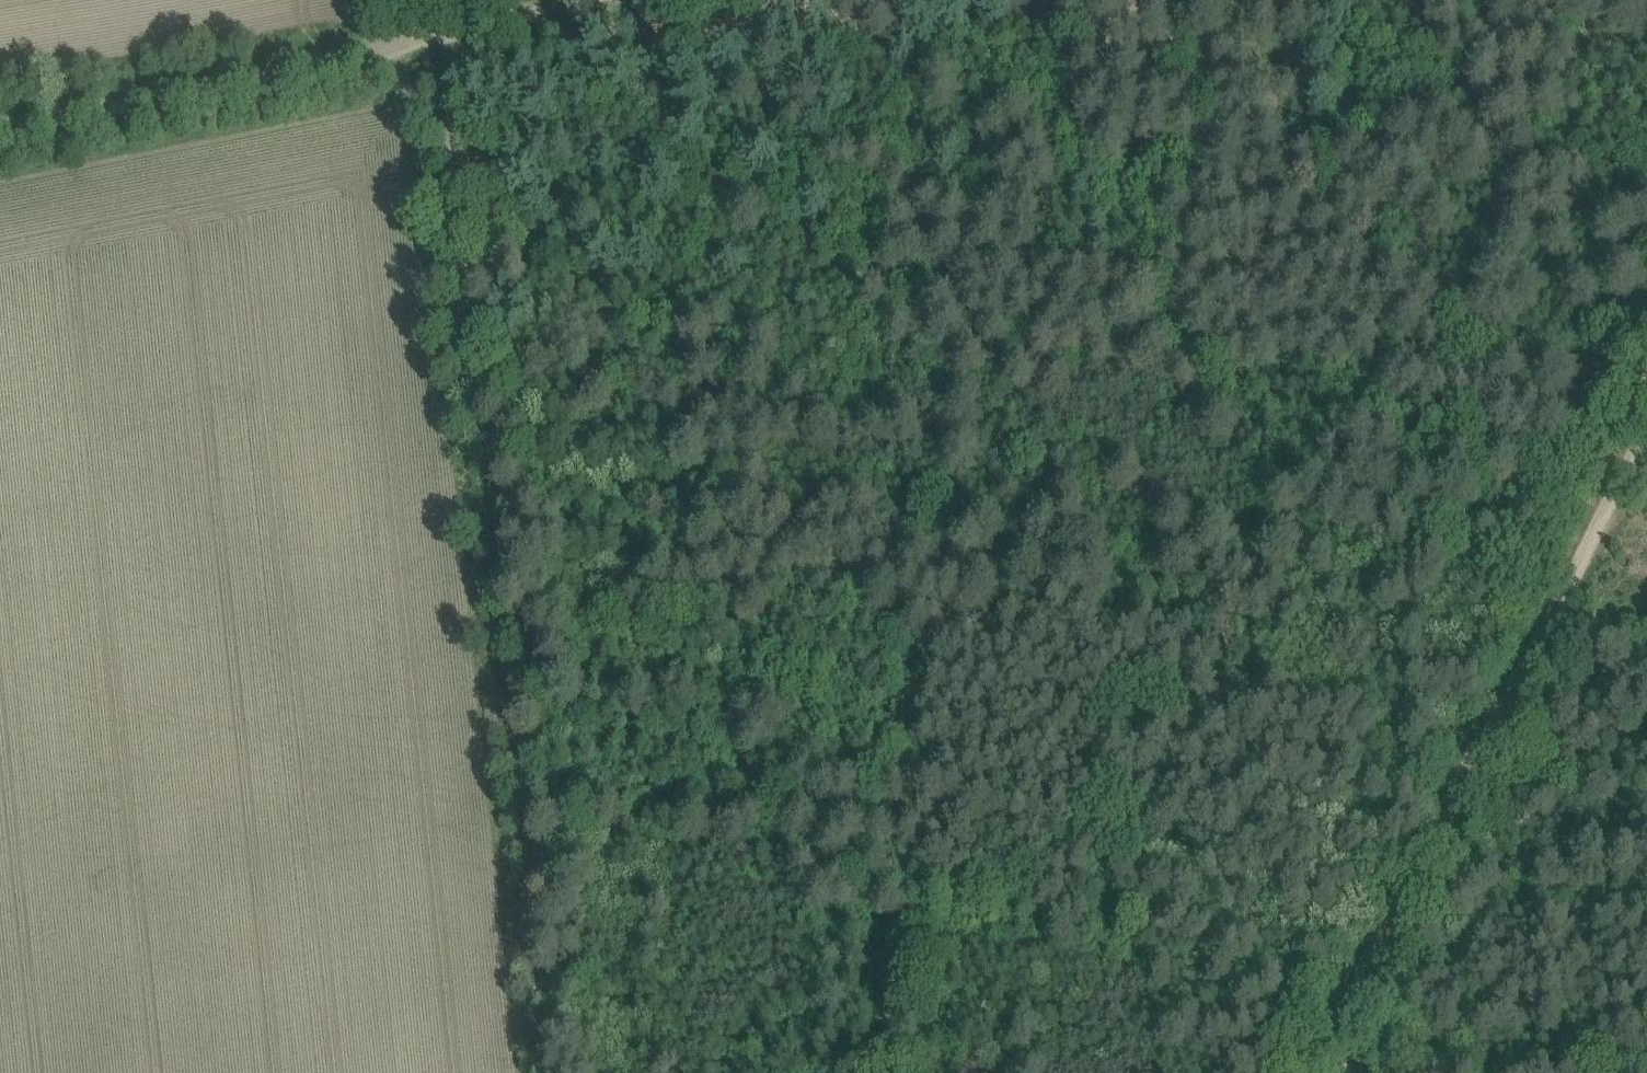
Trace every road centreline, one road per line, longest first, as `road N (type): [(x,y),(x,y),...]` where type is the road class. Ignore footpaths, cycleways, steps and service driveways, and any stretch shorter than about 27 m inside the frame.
road 1 (track): [(1354,1072),(1346,998),(1646,441)]
road 2 (track): [(0,118),(383,31),(435,37),(610,0)]

